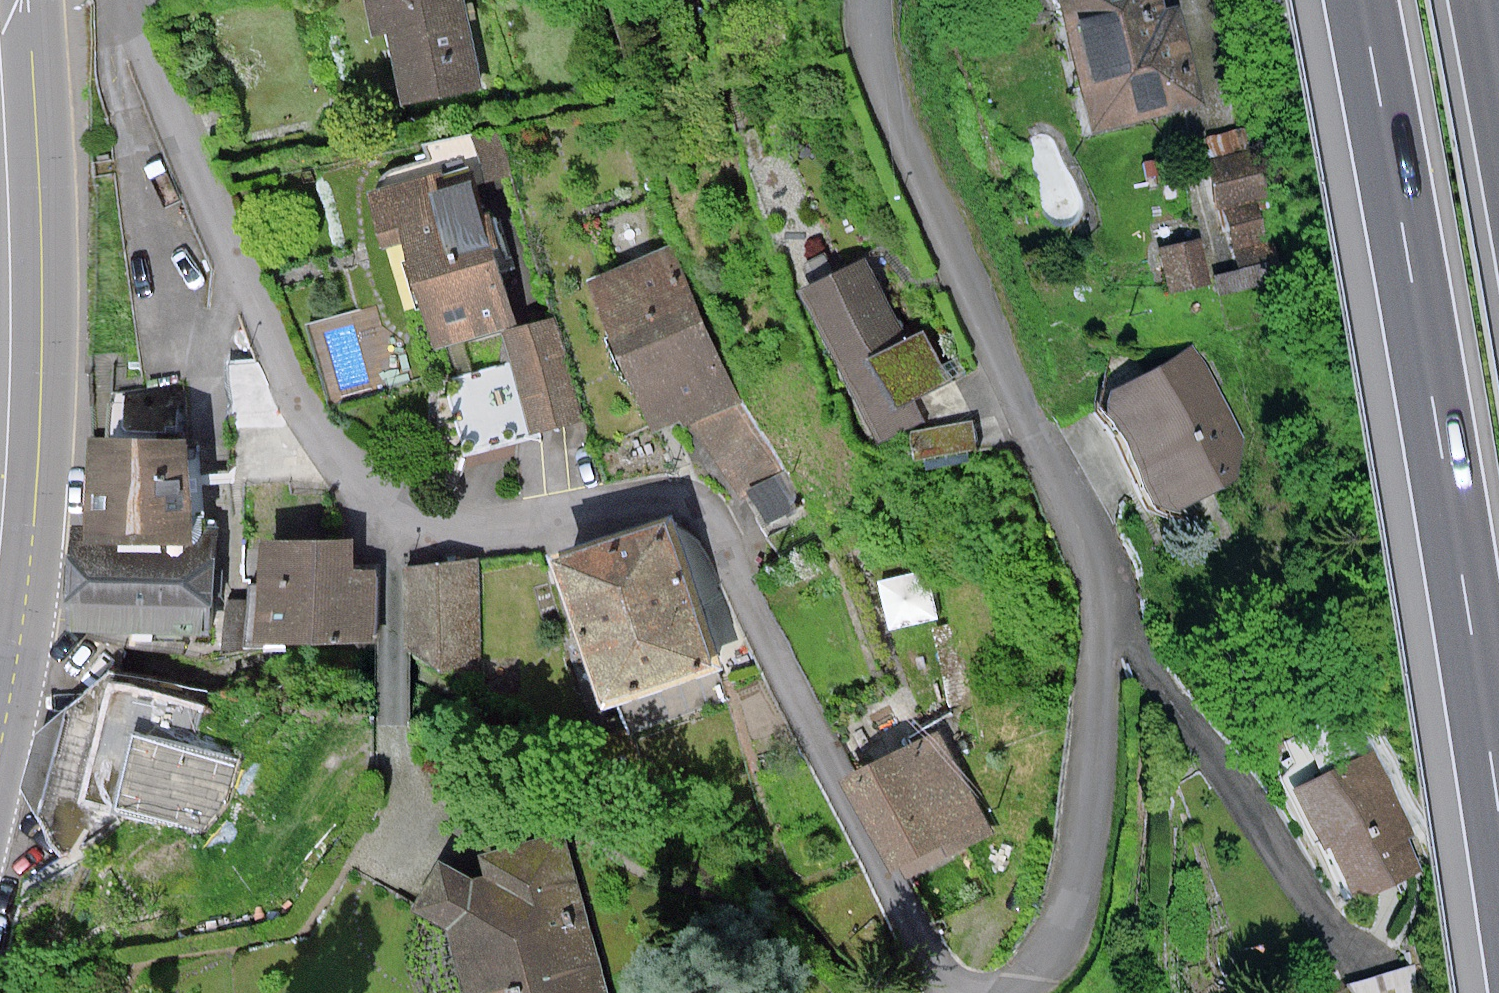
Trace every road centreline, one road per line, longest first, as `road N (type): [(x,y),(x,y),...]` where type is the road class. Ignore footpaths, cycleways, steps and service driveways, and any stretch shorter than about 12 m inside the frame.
road 1 (residential): [(126,0),(288,383),(349,473),(412,520),(453,531),(554,523),(669,499),(701,509),(906,915),(937,969),(964,992)]
road 2 (residential): [(1010,992),(1050,948),(1080,866),(1098,572),(881,79),(871,0)]
road 3 (motorway): [(1357,0),(1442,457),(1498,838)]
road 4 (primary): [(3,0),(14,228),(0,535)]
road 5 (residential): [(1290,0),(1331,79),(1498,340)]

